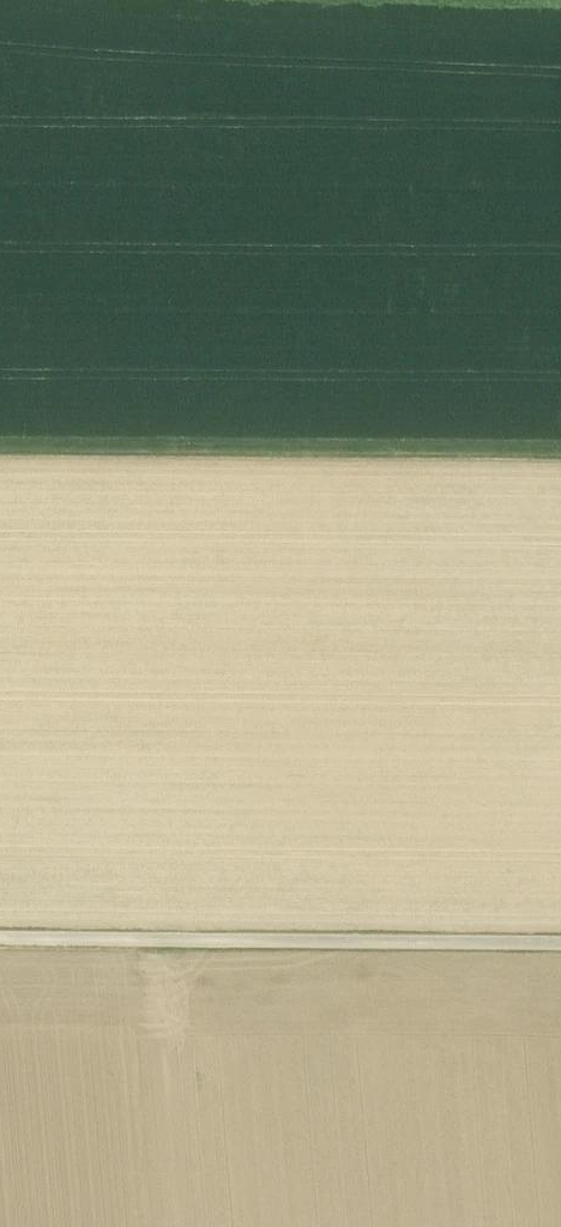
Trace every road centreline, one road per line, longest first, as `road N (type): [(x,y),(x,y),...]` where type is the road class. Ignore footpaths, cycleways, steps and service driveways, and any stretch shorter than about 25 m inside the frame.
road 1 (track): [(560,945),(0,939)]
road 2 (track): [(560,451),(0,446)]

